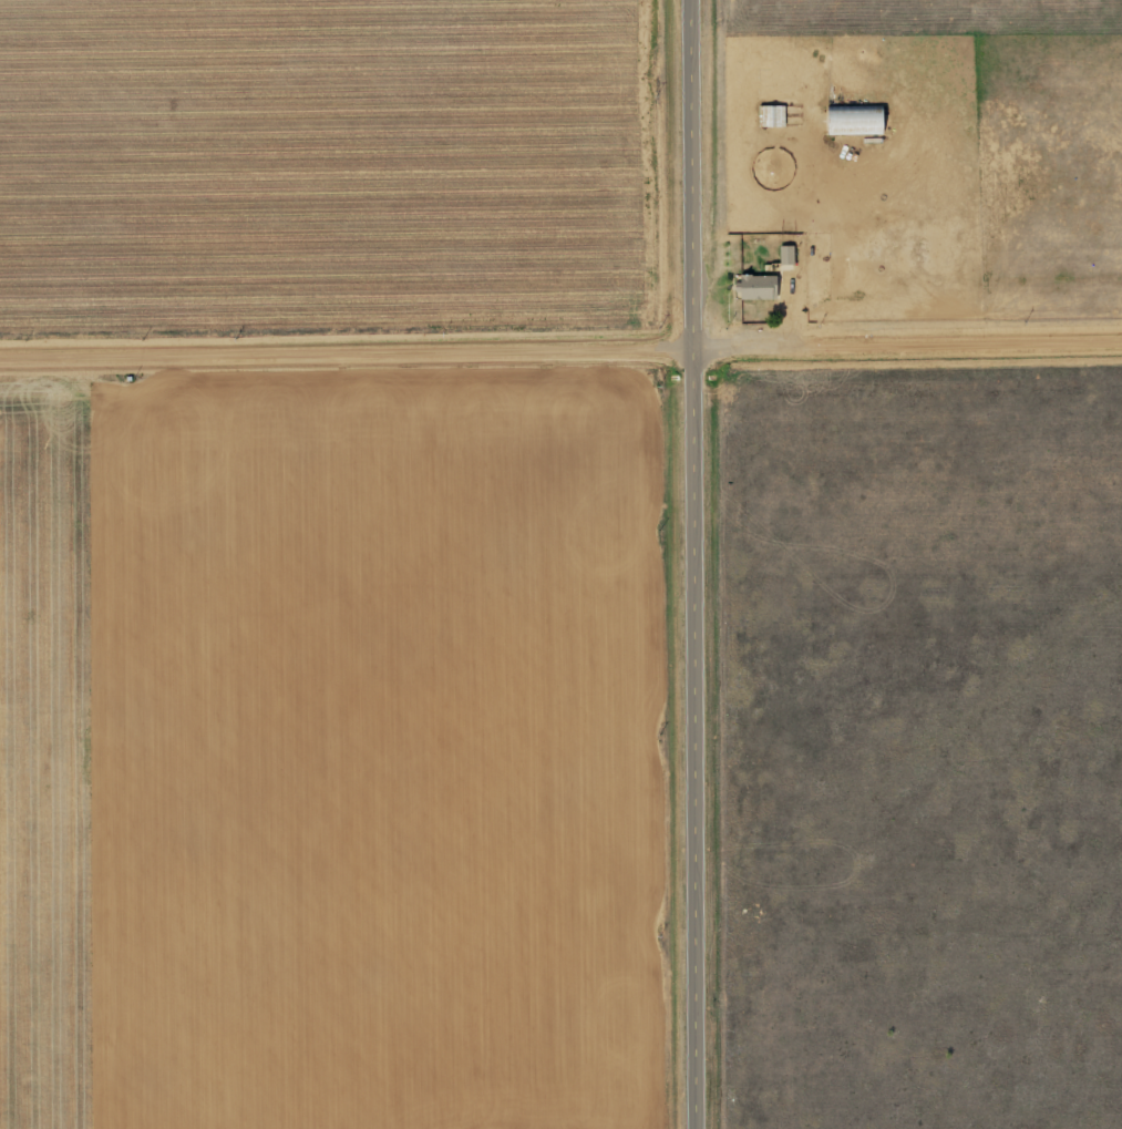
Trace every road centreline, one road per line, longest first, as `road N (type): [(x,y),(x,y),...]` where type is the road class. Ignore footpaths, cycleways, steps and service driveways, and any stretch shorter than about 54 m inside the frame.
road 1 (primary): [(720,1128),(726,0)]
road 2 (residential): [(0,400),(1121,380)]

